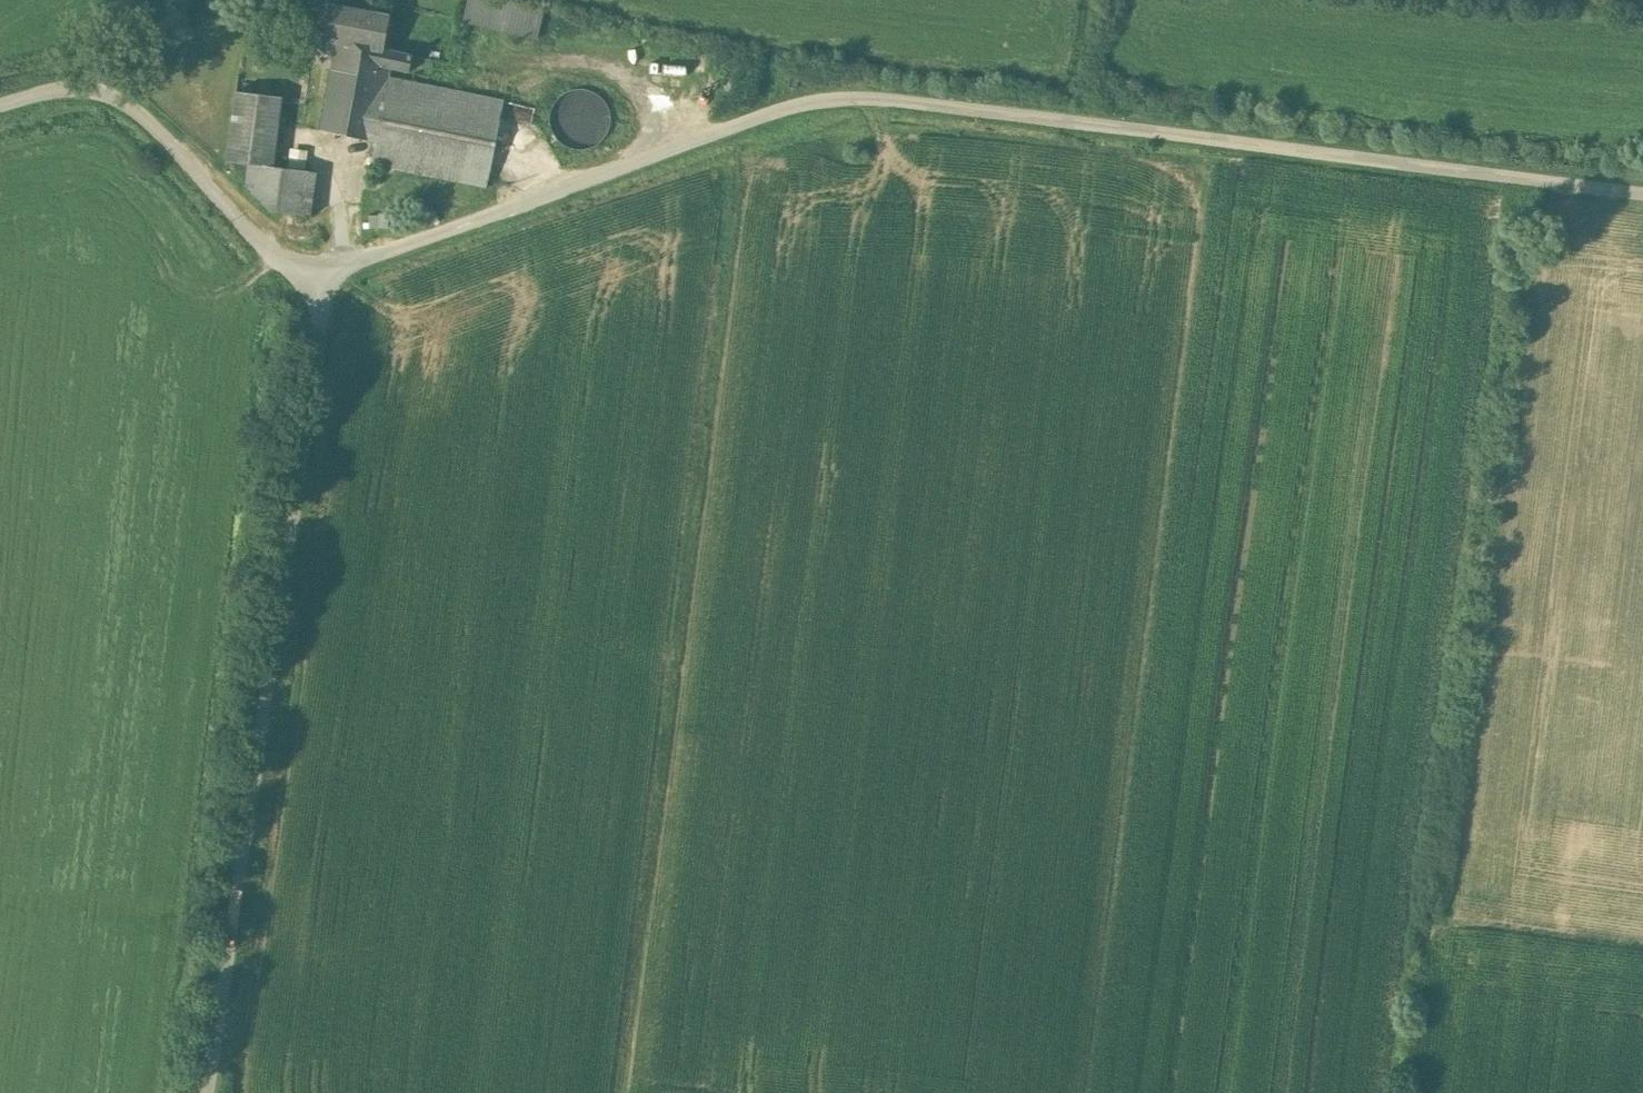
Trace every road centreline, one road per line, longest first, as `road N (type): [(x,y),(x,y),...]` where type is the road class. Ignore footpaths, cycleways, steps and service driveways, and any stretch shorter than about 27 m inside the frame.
road 1 (unclassified): [(322,295),(337,263),(836,89),(1642,182)]
road 2 (unclassified): [(322,295),(323,366),(211,1092)]
road 3 (unclassified): [(0,100),(85,80),(130,93),(322,295)]

